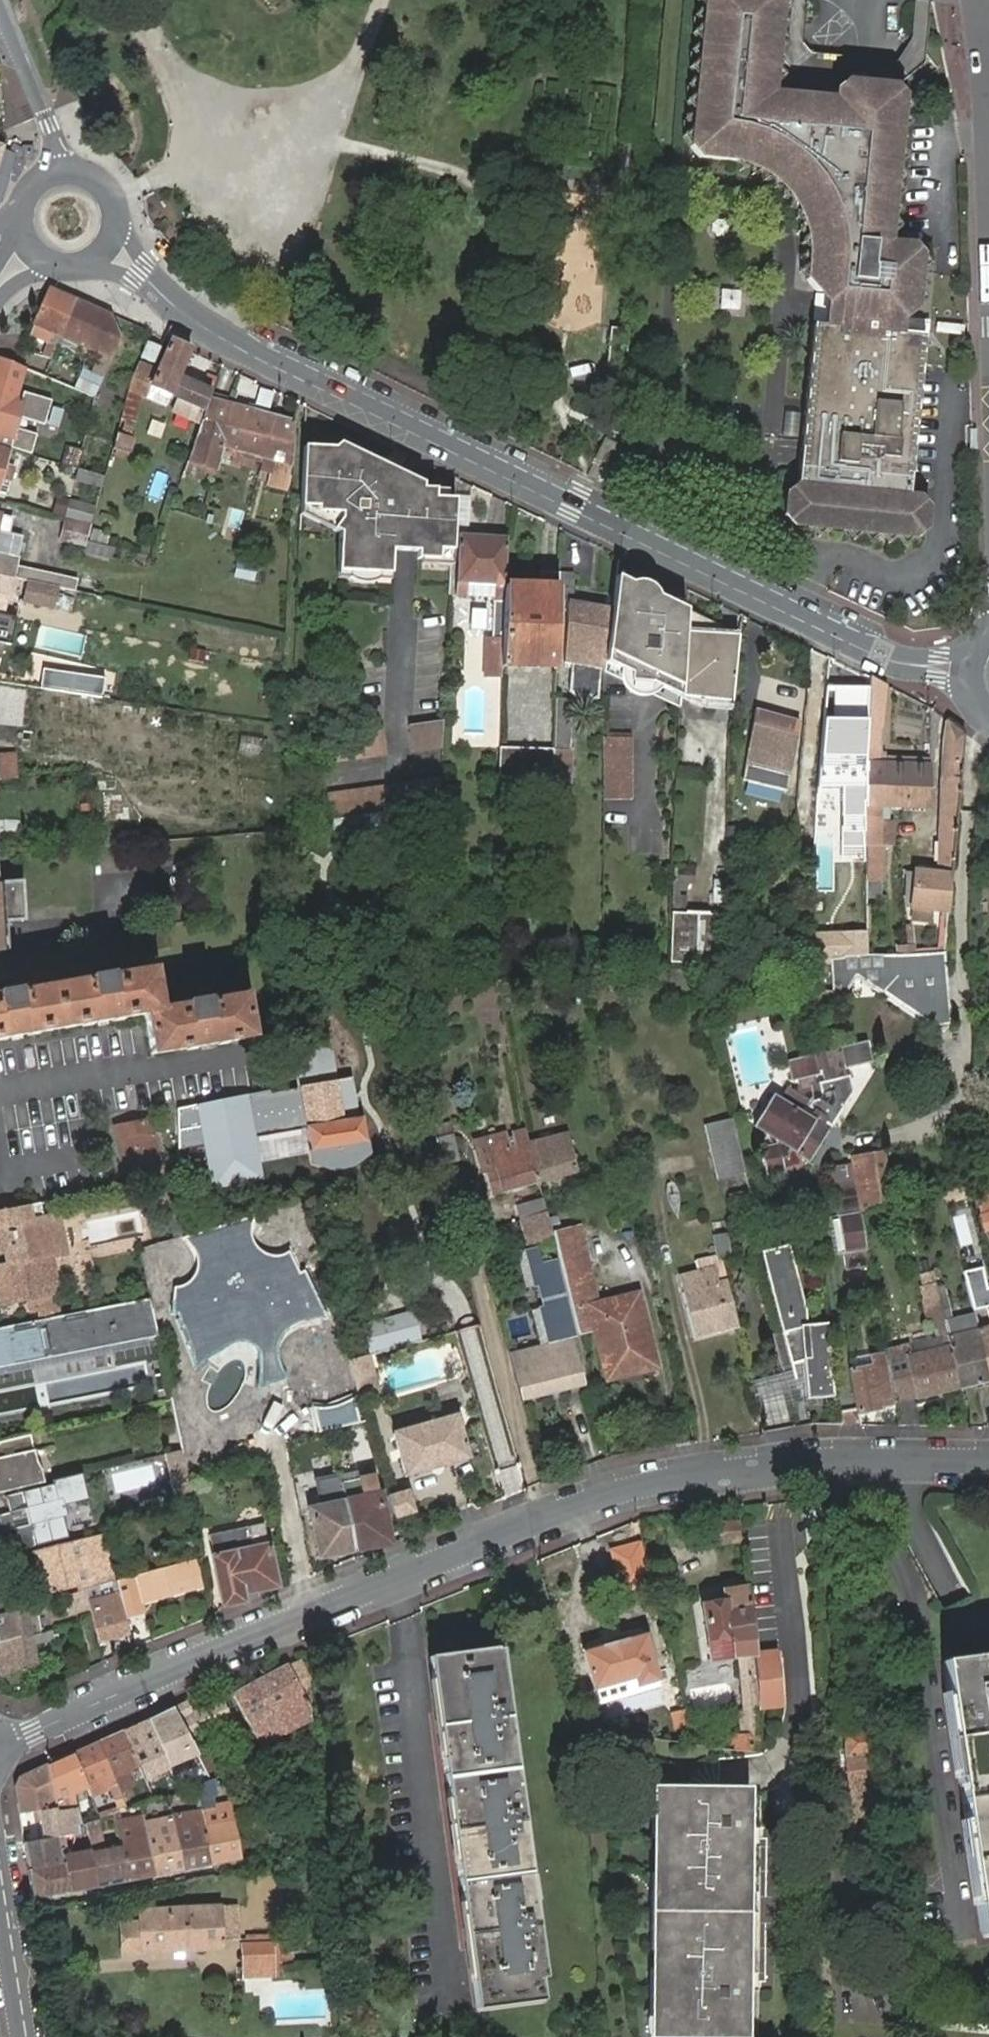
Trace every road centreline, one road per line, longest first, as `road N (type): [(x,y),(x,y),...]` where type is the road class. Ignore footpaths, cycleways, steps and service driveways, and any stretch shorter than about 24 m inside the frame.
road 1 (residential): [(0,1749),(391,1581),(635,1488),(792,1461),(988,1462)]
road 2 (residential): [(108,247),(220,339),(868,651)]
road 3 (residential): [(0,8),(65,168)]
road 4 (residential): [(0,1897),(21,2036)]

